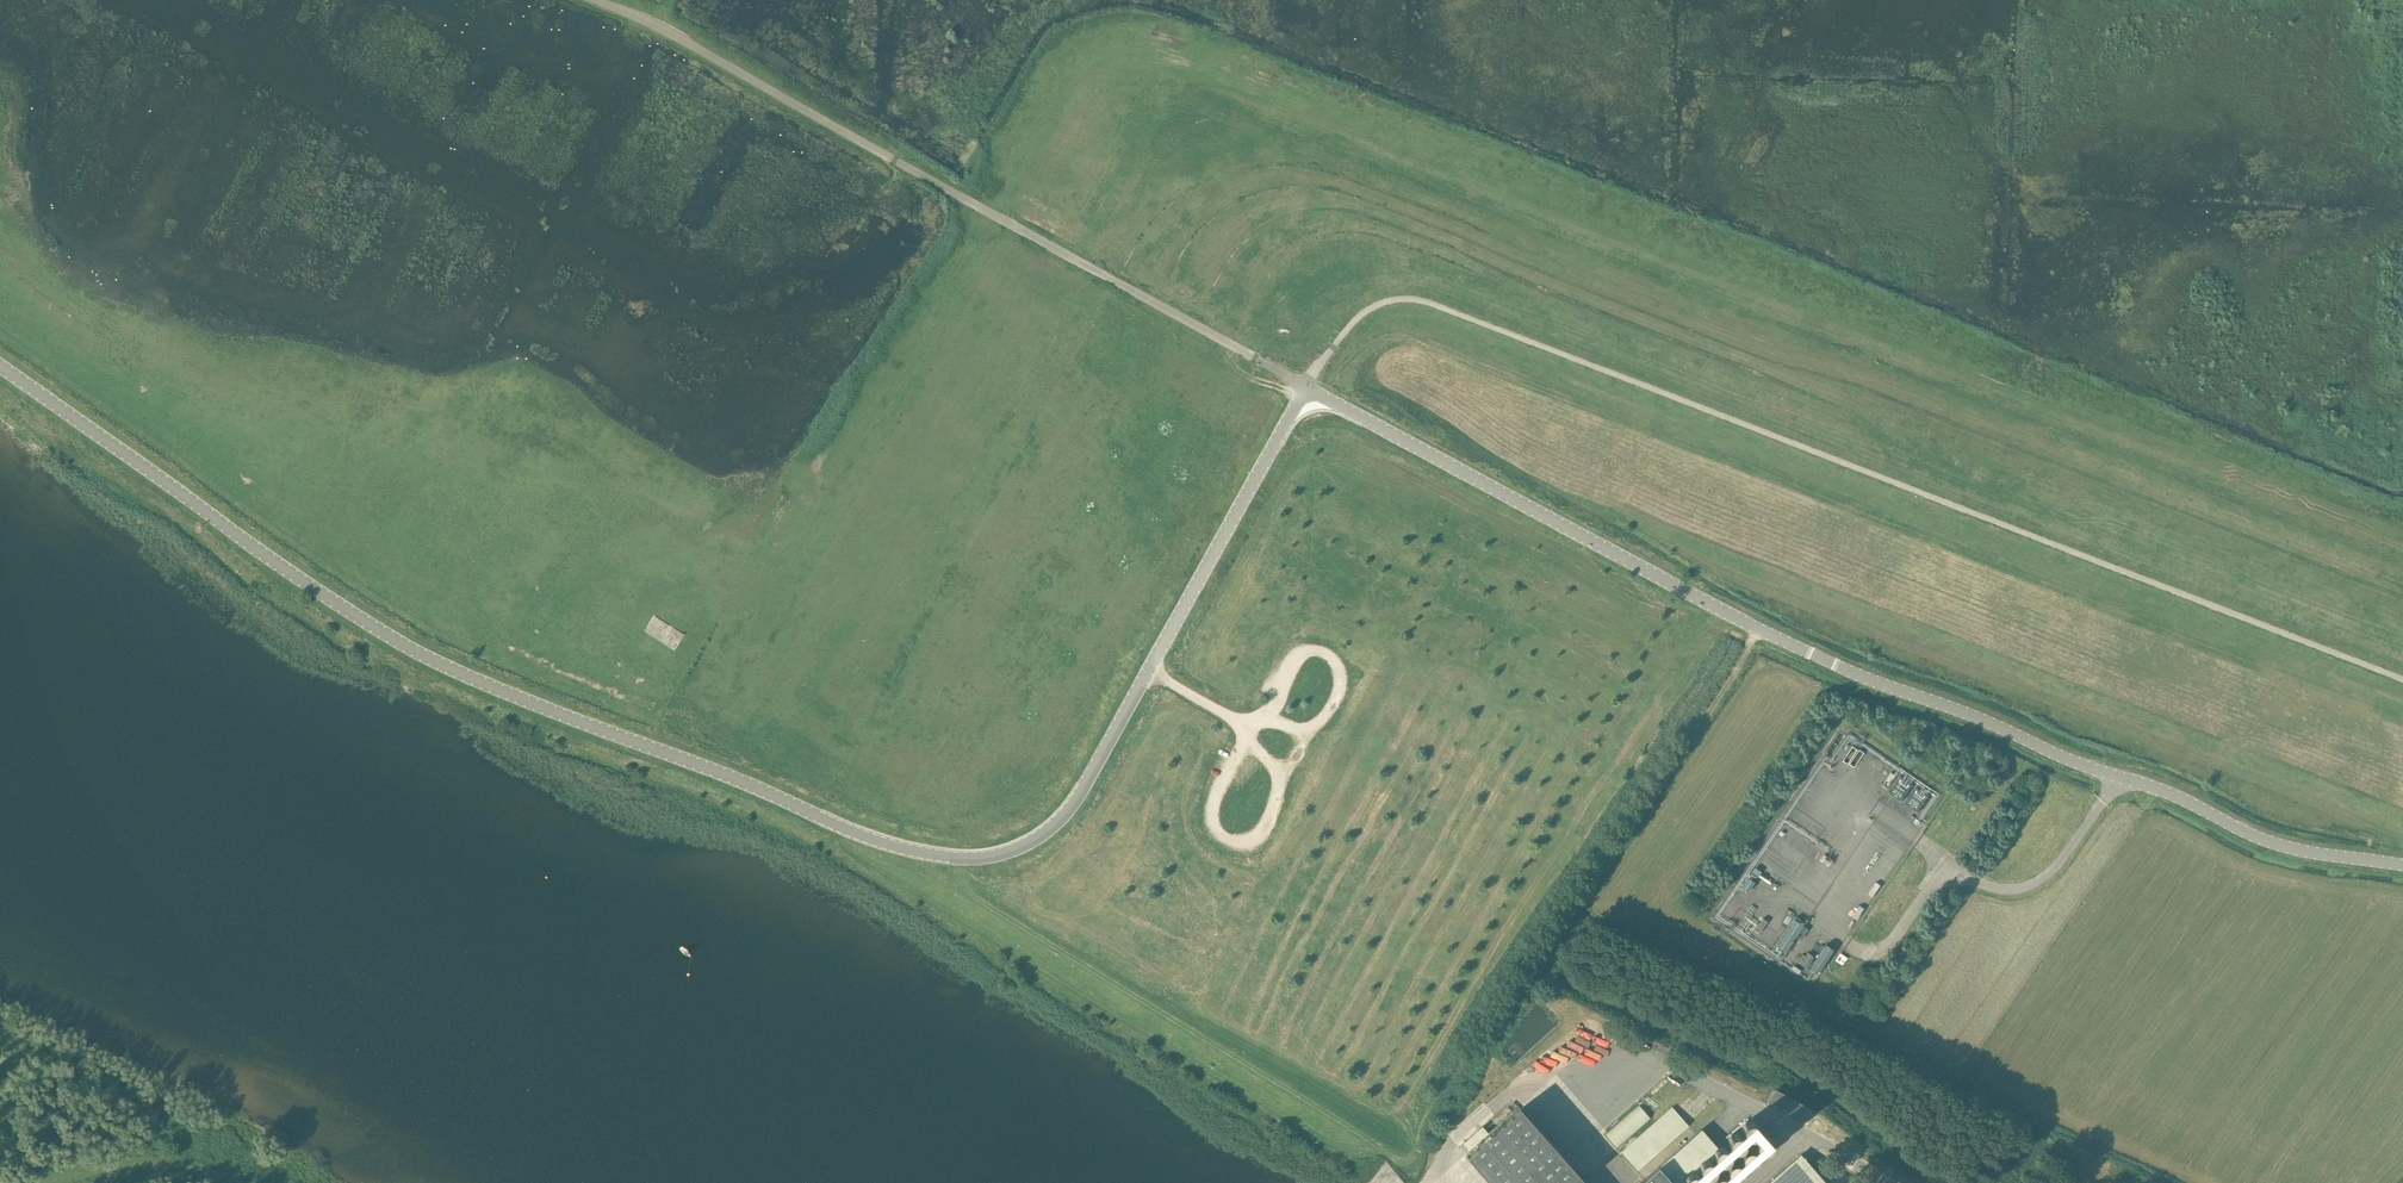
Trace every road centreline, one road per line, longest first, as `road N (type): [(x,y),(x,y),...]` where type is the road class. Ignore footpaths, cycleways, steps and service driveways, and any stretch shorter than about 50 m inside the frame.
road 1 (unclassified): [(0,365),(299,577),(433,659),(872,838),(950,857),(1018,848),(1069,808),(1305,388)]
road 2 (unclassified): [(2402,865),(2259,839),(2172,794),(1857,676),(1305,388)]
road 3 (track): [(1757,627),(1433,1101)]

